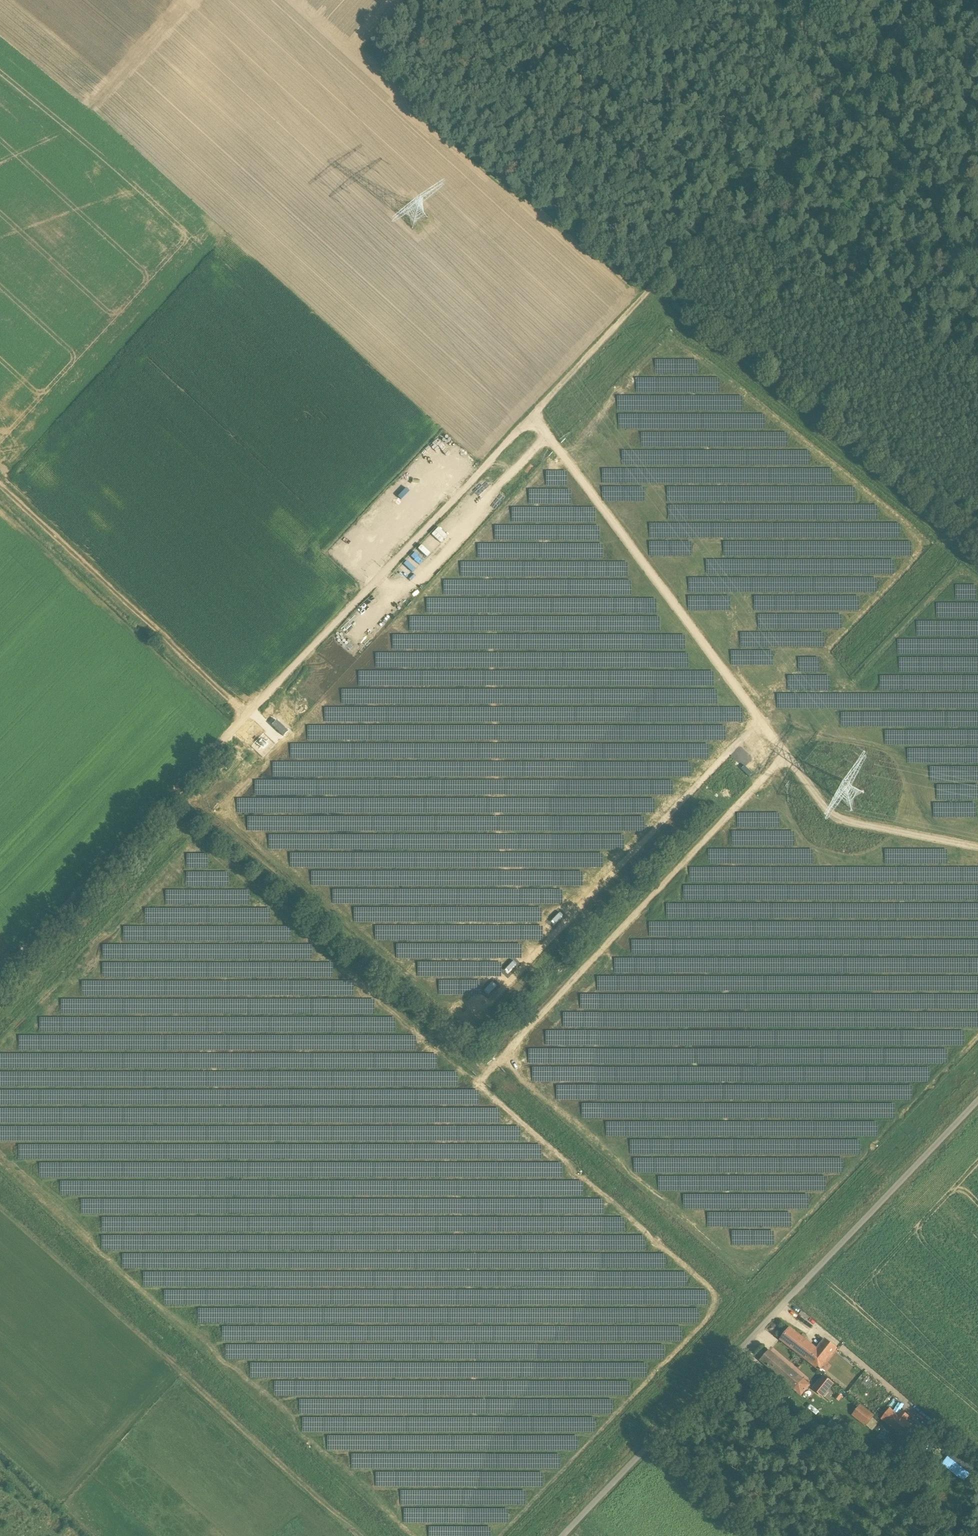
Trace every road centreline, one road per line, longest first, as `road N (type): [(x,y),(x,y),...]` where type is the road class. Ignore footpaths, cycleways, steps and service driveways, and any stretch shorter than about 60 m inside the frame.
road 1 (track): [(0,977),(927,0)]
road 2 (track): [(648,1449),(977,1102)]
road 3 (track): [(247,717),(0,485)]
road 4 (track): [(648,1449),(738,1535)]
road 5 (unclassified): [(564,1535),(648,1449)]

